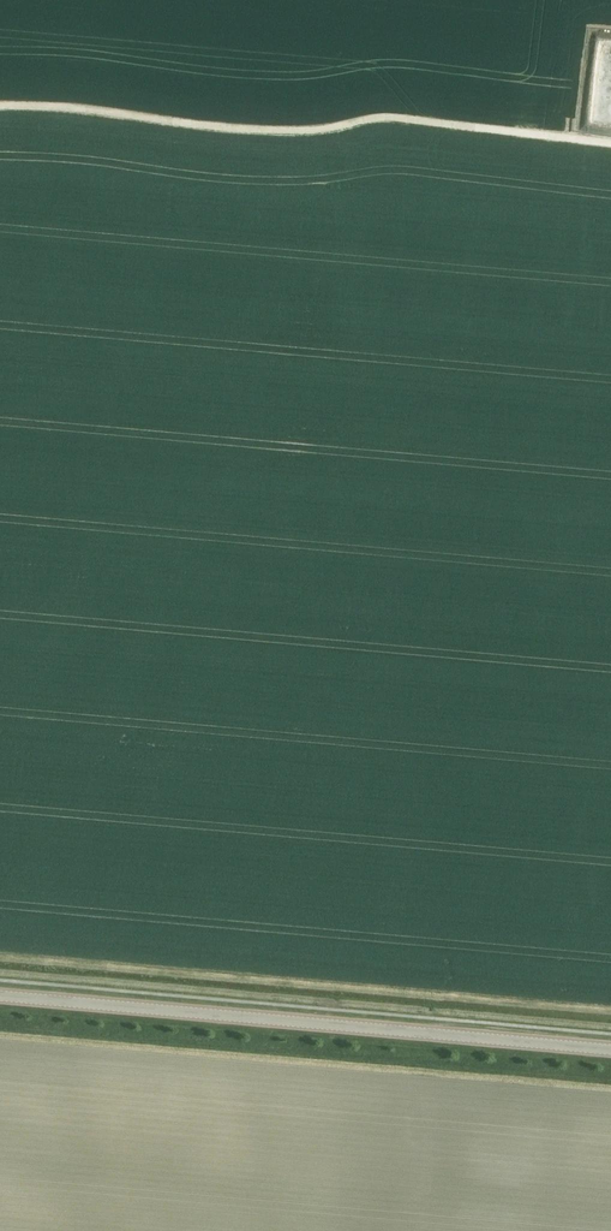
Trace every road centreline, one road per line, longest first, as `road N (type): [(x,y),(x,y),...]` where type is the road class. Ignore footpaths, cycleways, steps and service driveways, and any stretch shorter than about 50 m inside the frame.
road 1 (secondary): [(610,1046),(0,992)]

